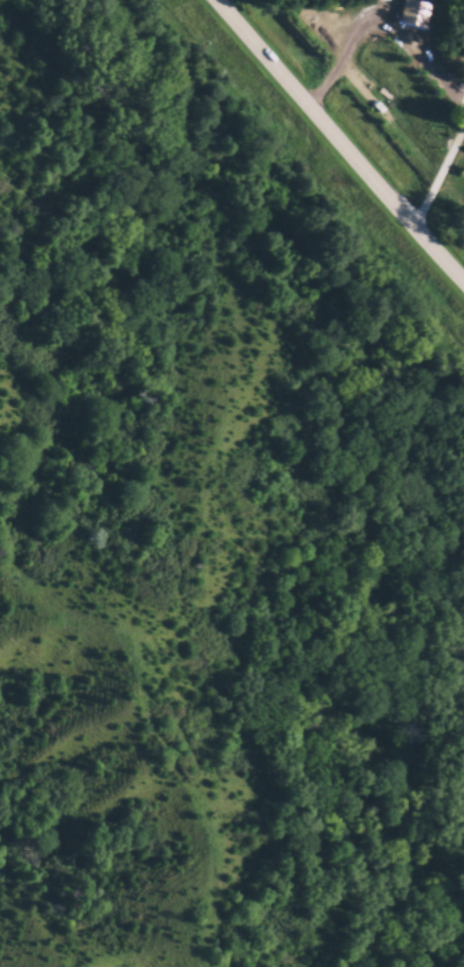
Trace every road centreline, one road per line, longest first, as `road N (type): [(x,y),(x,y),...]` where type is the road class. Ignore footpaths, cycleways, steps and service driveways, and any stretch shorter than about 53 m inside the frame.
road 1 (secondary): [(463,282),(214,0)]

